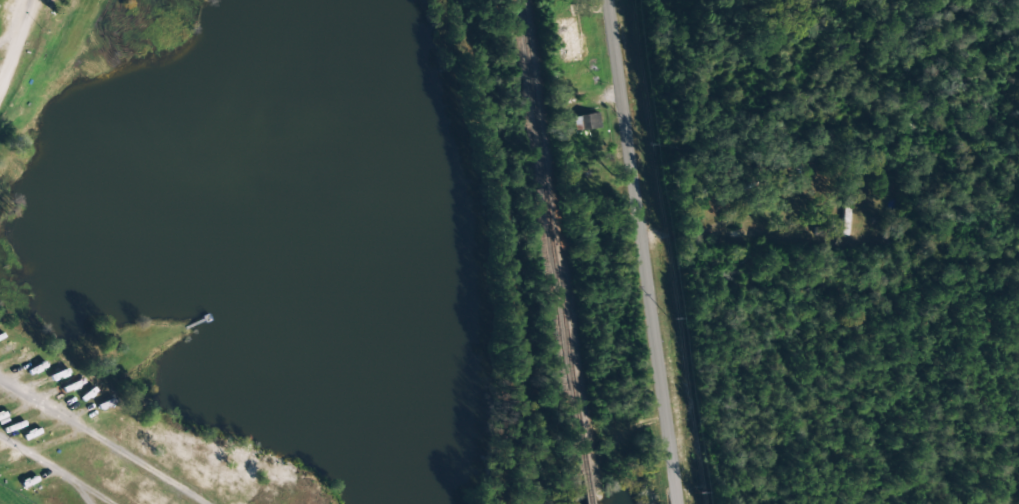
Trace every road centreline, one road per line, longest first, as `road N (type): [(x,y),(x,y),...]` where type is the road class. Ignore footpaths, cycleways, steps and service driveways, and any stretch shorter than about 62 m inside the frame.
road 1 (residential): [(607,0),(680,503)]

